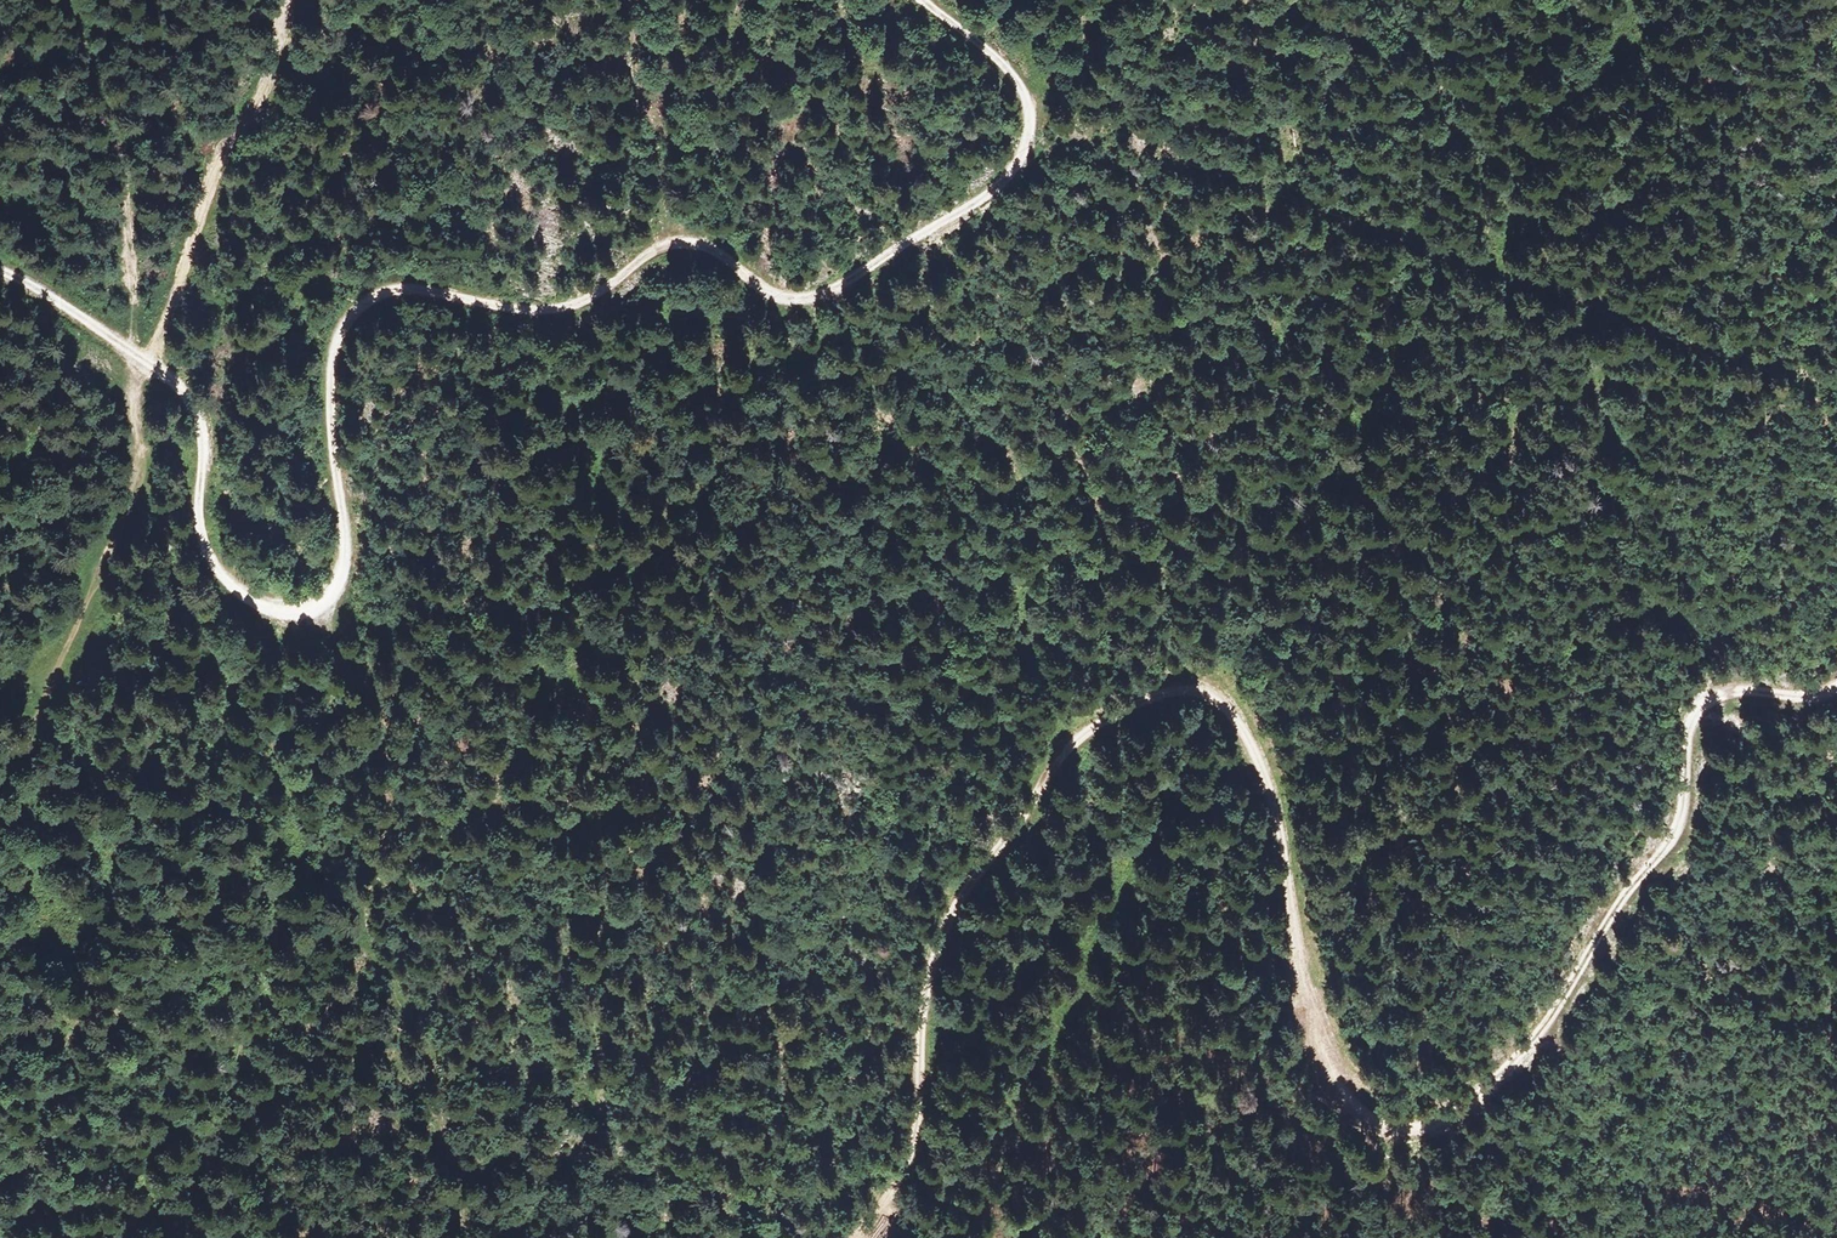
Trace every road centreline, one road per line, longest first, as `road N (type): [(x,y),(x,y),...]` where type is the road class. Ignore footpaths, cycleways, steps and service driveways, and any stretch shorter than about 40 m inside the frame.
road 1 (track): [(860,1237),(895,1192),(927,1112),(947,923),(1077,737),(1182,686),(1214,694),(1241,726),(1281,830),(1319,1045),(1358,1119),(1395,1129),(1461,1115),(1549,1029),(1680,834),(1697,716),(1712,700),(1836,690)]
road 2 (track): [(134,353),(192,402),(204,444),(199,546),(216,575),(267,605),(297,610),(325,600),(347,544),(327,387),(340,330),(370,301),(392,289),(420,291),(545,314),(587,302),(655,249),(681,243),(719,249),(783,298),(812,297),(880,264),(1020,162),(1032,130),(1027,95),(992,52),(924,0)]
road 3 (track): [(282,0),(280,32),(258,93),(203,181),(134,353)]
road 4 (track): [(65,0),(116,161),(134,353)]
road 5 (track): [(134,353),(129,468),(66,628)]
road 6 (track): [(66,628),(58,671),(0,781)]
road 7 (track): [(0,272),(134,353)]

